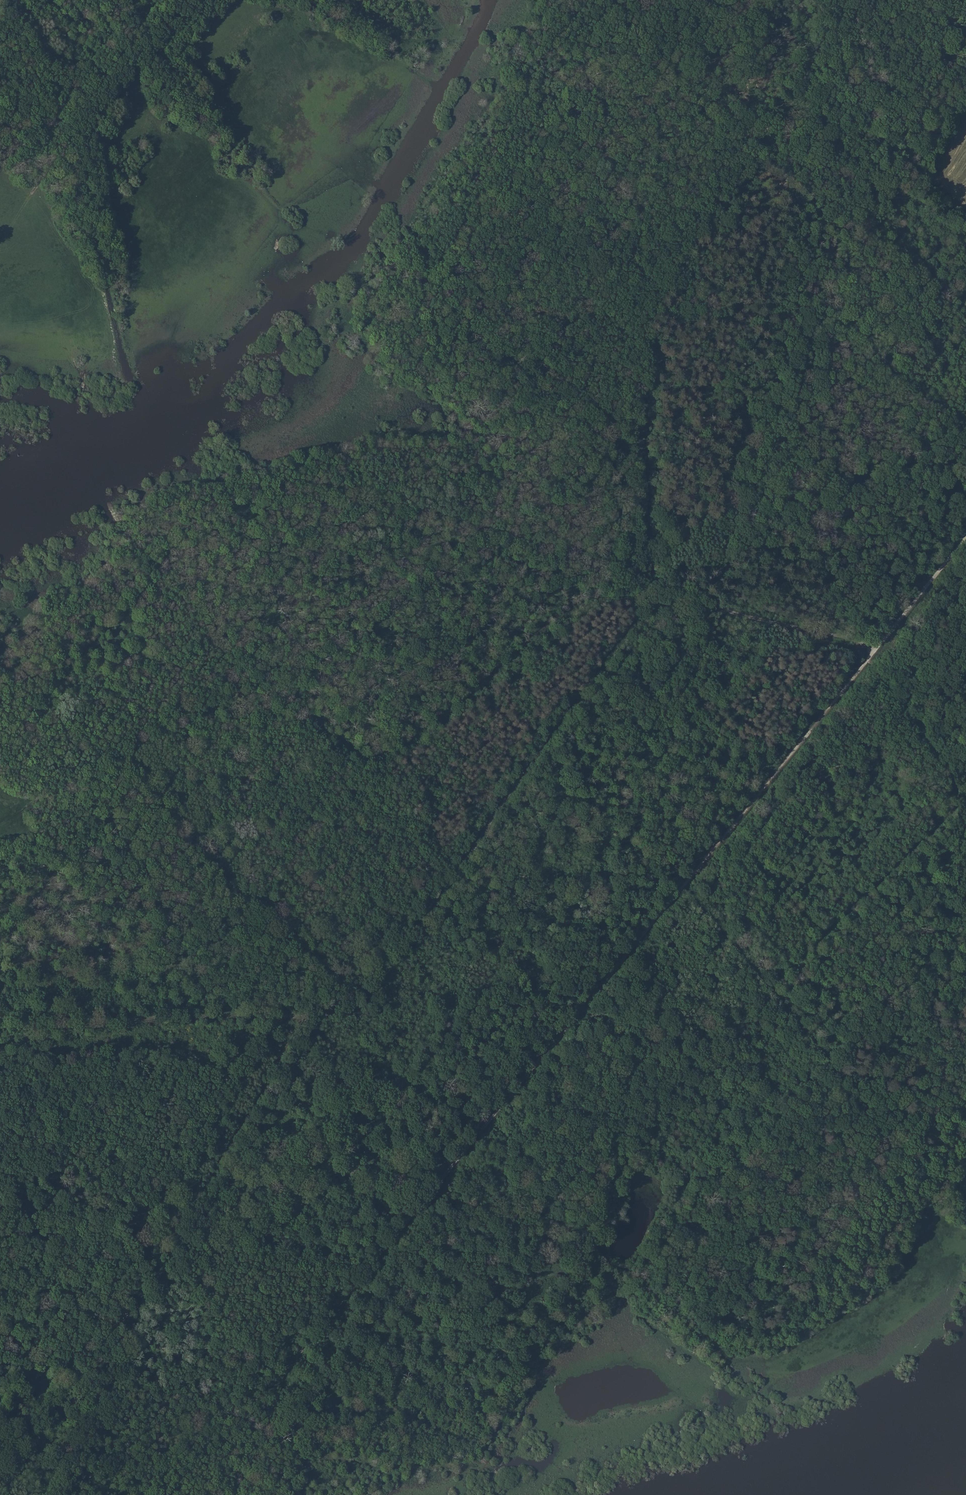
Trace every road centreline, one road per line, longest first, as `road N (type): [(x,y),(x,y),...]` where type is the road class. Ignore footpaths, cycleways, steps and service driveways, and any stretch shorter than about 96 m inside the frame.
road 1 (track): [(965,537),(877,645),(703,606),(648,604),(363,1005),(0,1028)]
road 2 (track): [(877,645),(287,1371)]
road 3 (track): [(295,1009),(266,1083),(63,1438),(12,1494)]
road 4 (track): [(669,600),(612,595),(579,603),(433,722)]
road 5 (track): [(139,1494),(166,1471),(250,1445),(287,1371)]

